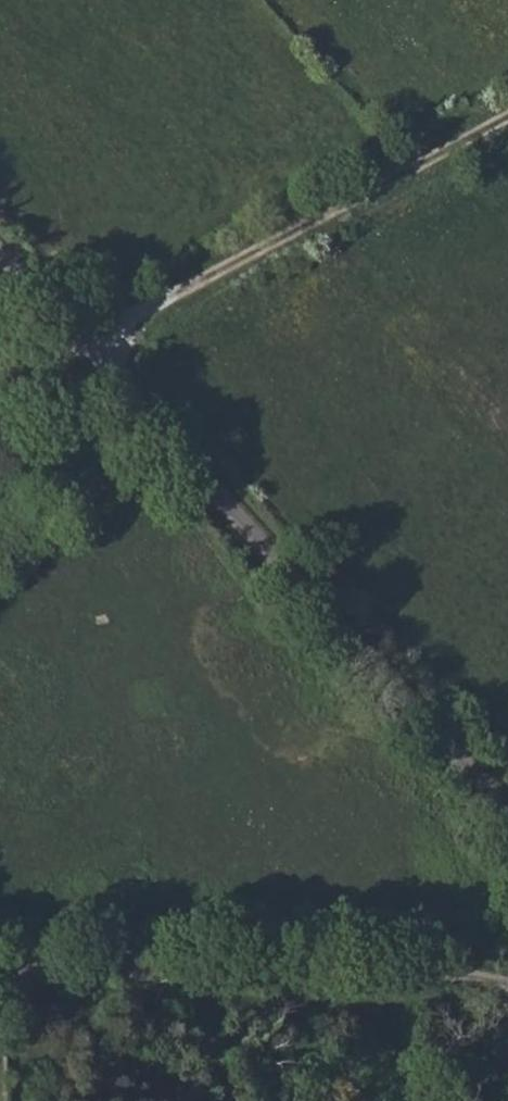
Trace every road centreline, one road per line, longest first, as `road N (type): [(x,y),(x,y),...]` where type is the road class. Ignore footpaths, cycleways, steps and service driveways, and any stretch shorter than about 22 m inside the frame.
road 1 (unclassified): [(507,812),(0,261)]
road 2 (unclassified): [(507,984),(0,973)]
road 3 (track): [(75,342),(507,118)]

